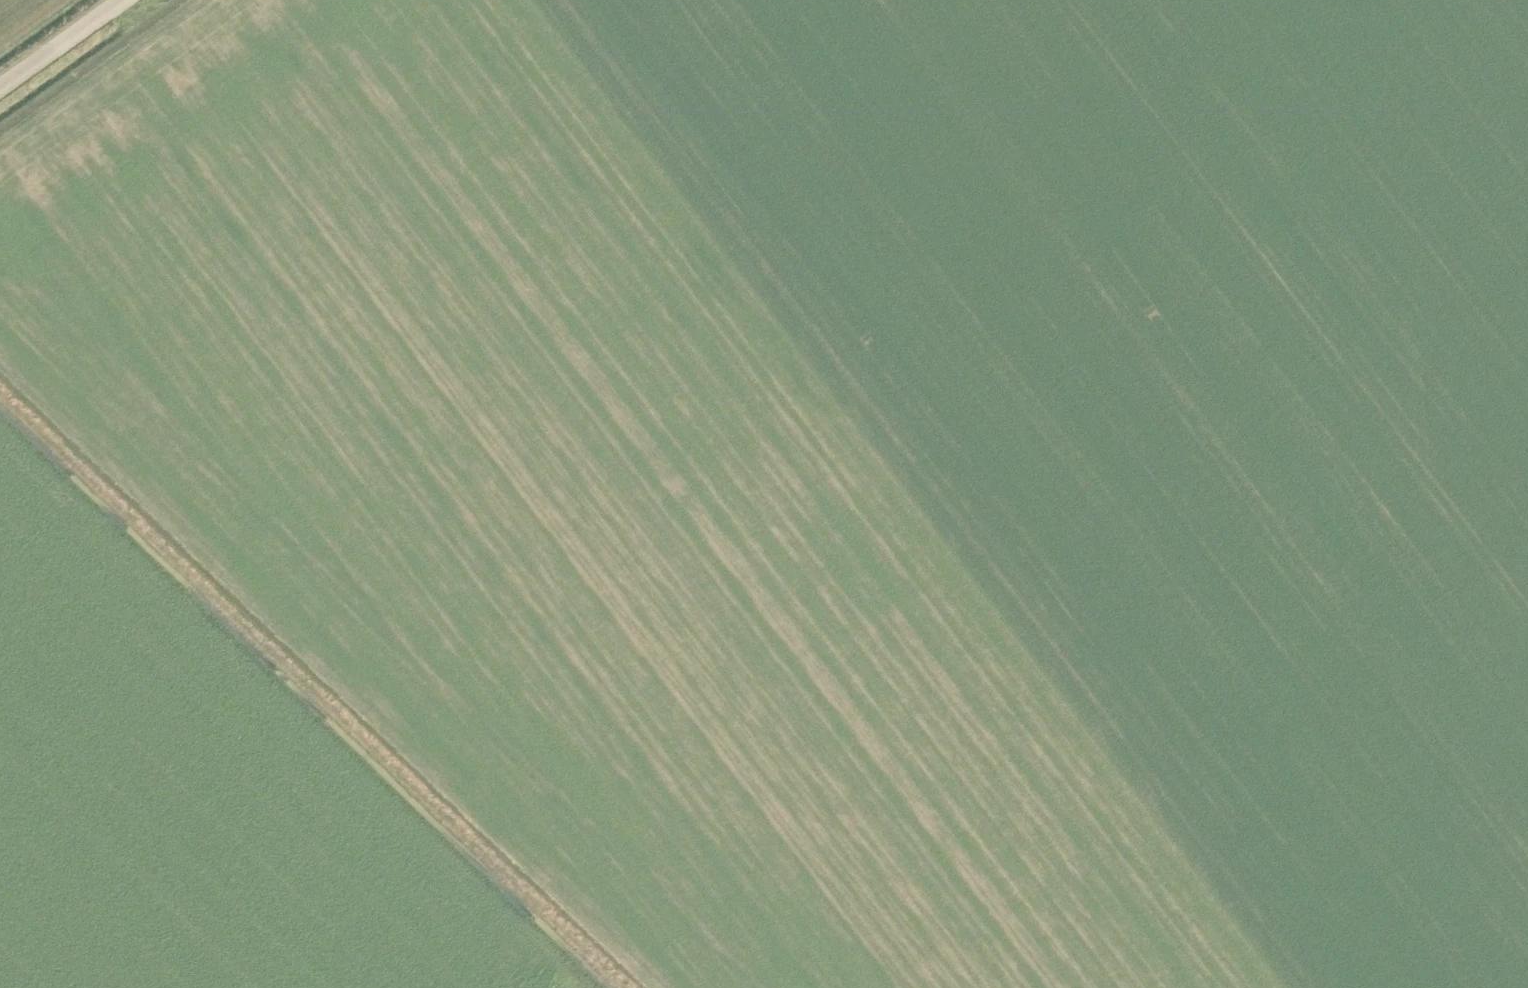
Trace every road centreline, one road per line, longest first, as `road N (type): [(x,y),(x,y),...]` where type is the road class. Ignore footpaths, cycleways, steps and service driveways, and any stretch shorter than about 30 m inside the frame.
road 1 (unclassified): [(0,84),(116,0)]

